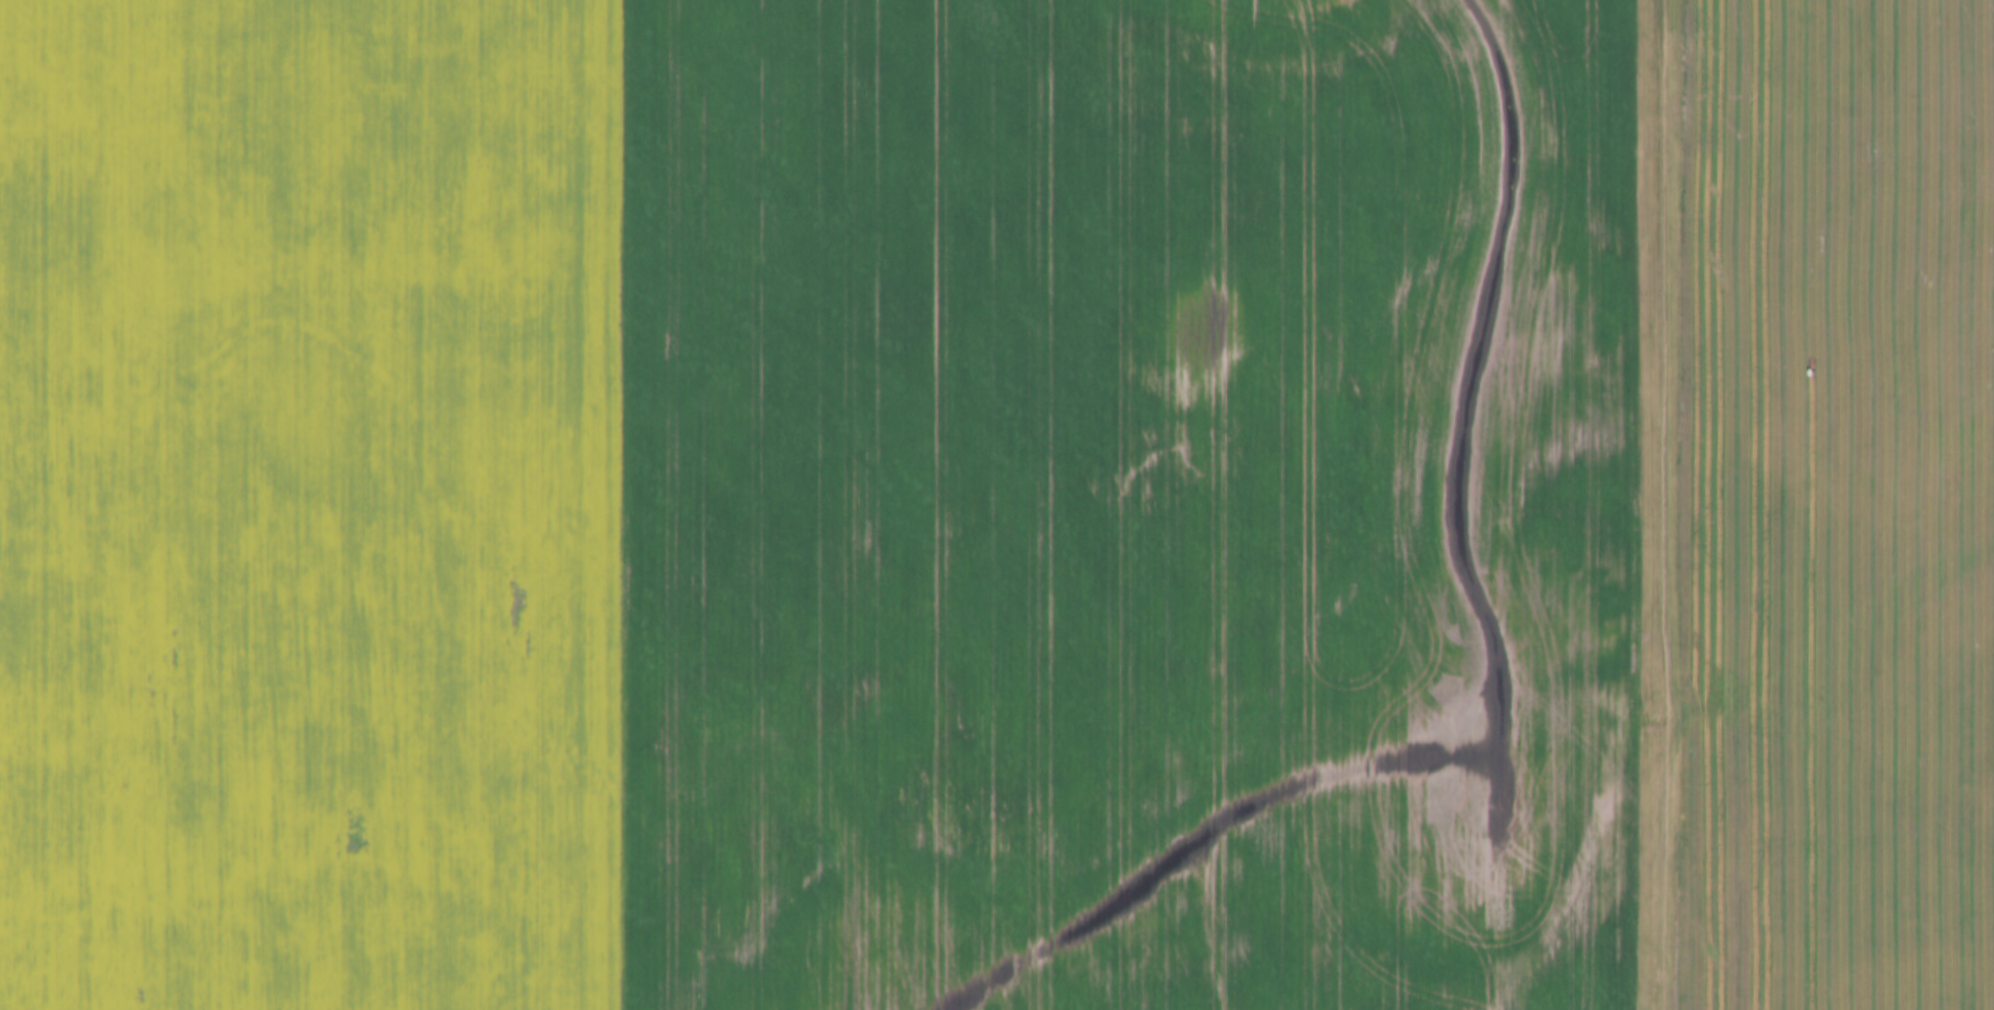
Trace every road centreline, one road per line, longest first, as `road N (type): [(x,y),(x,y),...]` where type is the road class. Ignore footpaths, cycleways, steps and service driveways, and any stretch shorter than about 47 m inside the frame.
road 1 (track): [(1654,1009),(1655,0)]

